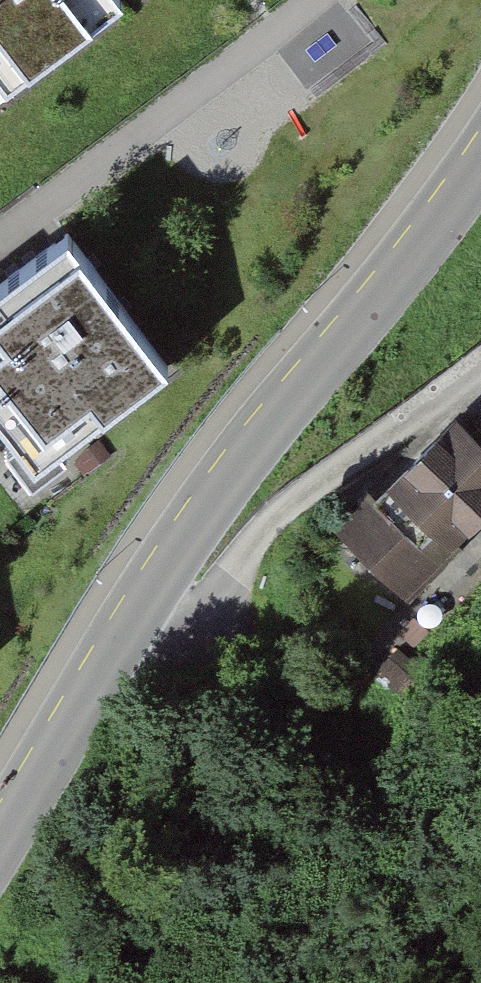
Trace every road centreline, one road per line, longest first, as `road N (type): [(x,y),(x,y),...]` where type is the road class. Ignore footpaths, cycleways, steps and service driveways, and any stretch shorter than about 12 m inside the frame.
road 1 (residential): [(0,838),(235,476),(480,166)]
road 2 (track): [(145,605),(170,617),(206,607),(292,502),(480,363)]

